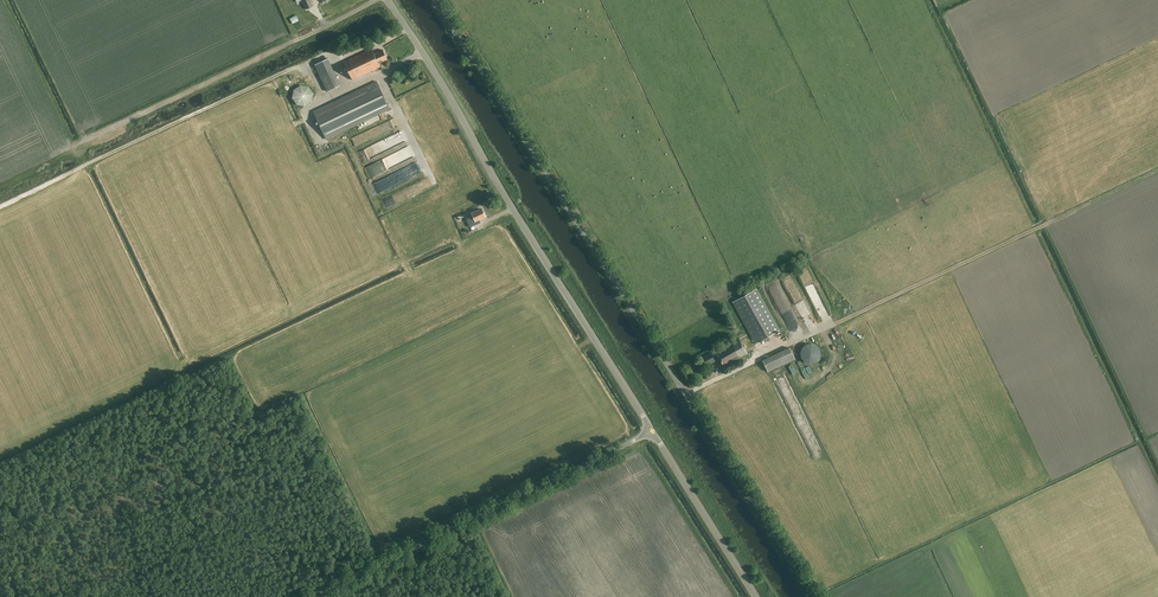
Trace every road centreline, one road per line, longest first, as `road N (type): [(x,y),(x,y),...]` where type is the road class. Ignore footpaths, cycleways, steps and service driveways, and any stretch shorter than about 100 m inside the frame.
road 1 (unclassified): [(815,596),(437,0)]
road 2 (unclassified): [(651,431),(388,0)]
road 3 (unclassified): [(311,596),(651,431)]
road 4 (track): [(374,0),(76,145),(86,166)]
road 5 (track): [(296,66),(0,208)]
road 6 (unclassified): [(756,596),(651,431)]

